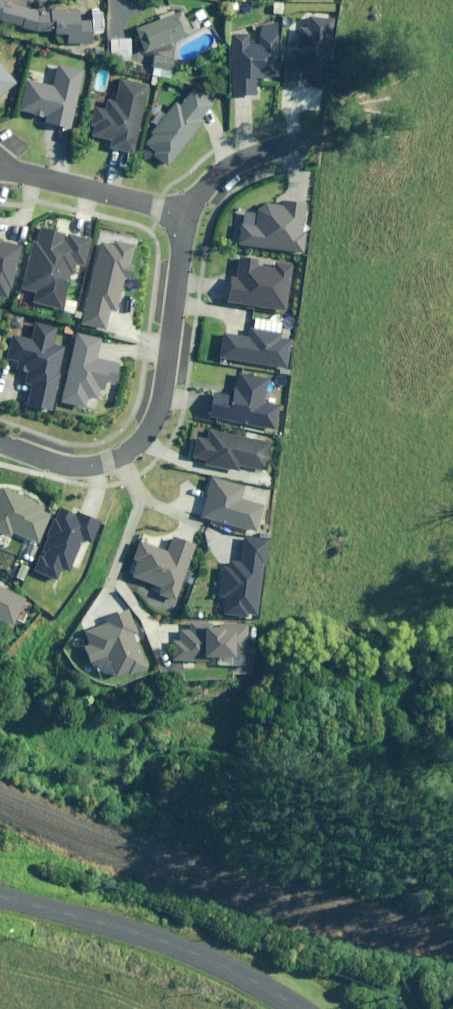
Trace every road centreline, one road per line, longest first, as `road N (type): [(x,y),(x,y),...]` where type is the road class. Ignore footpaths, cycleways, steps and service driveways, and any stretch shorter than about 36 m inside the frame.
road 1 (residential): [(173,223),(148,411),(125,452),(99,469),(68,467),(0,444)]
road 2 (unclassified): [(299,1008),(164,941),(0,897)]
road 3 (residential): [(173,223),(0,175)]
road 4 (residential): [(306,143),(245,159),(206,184),(173,223)]

